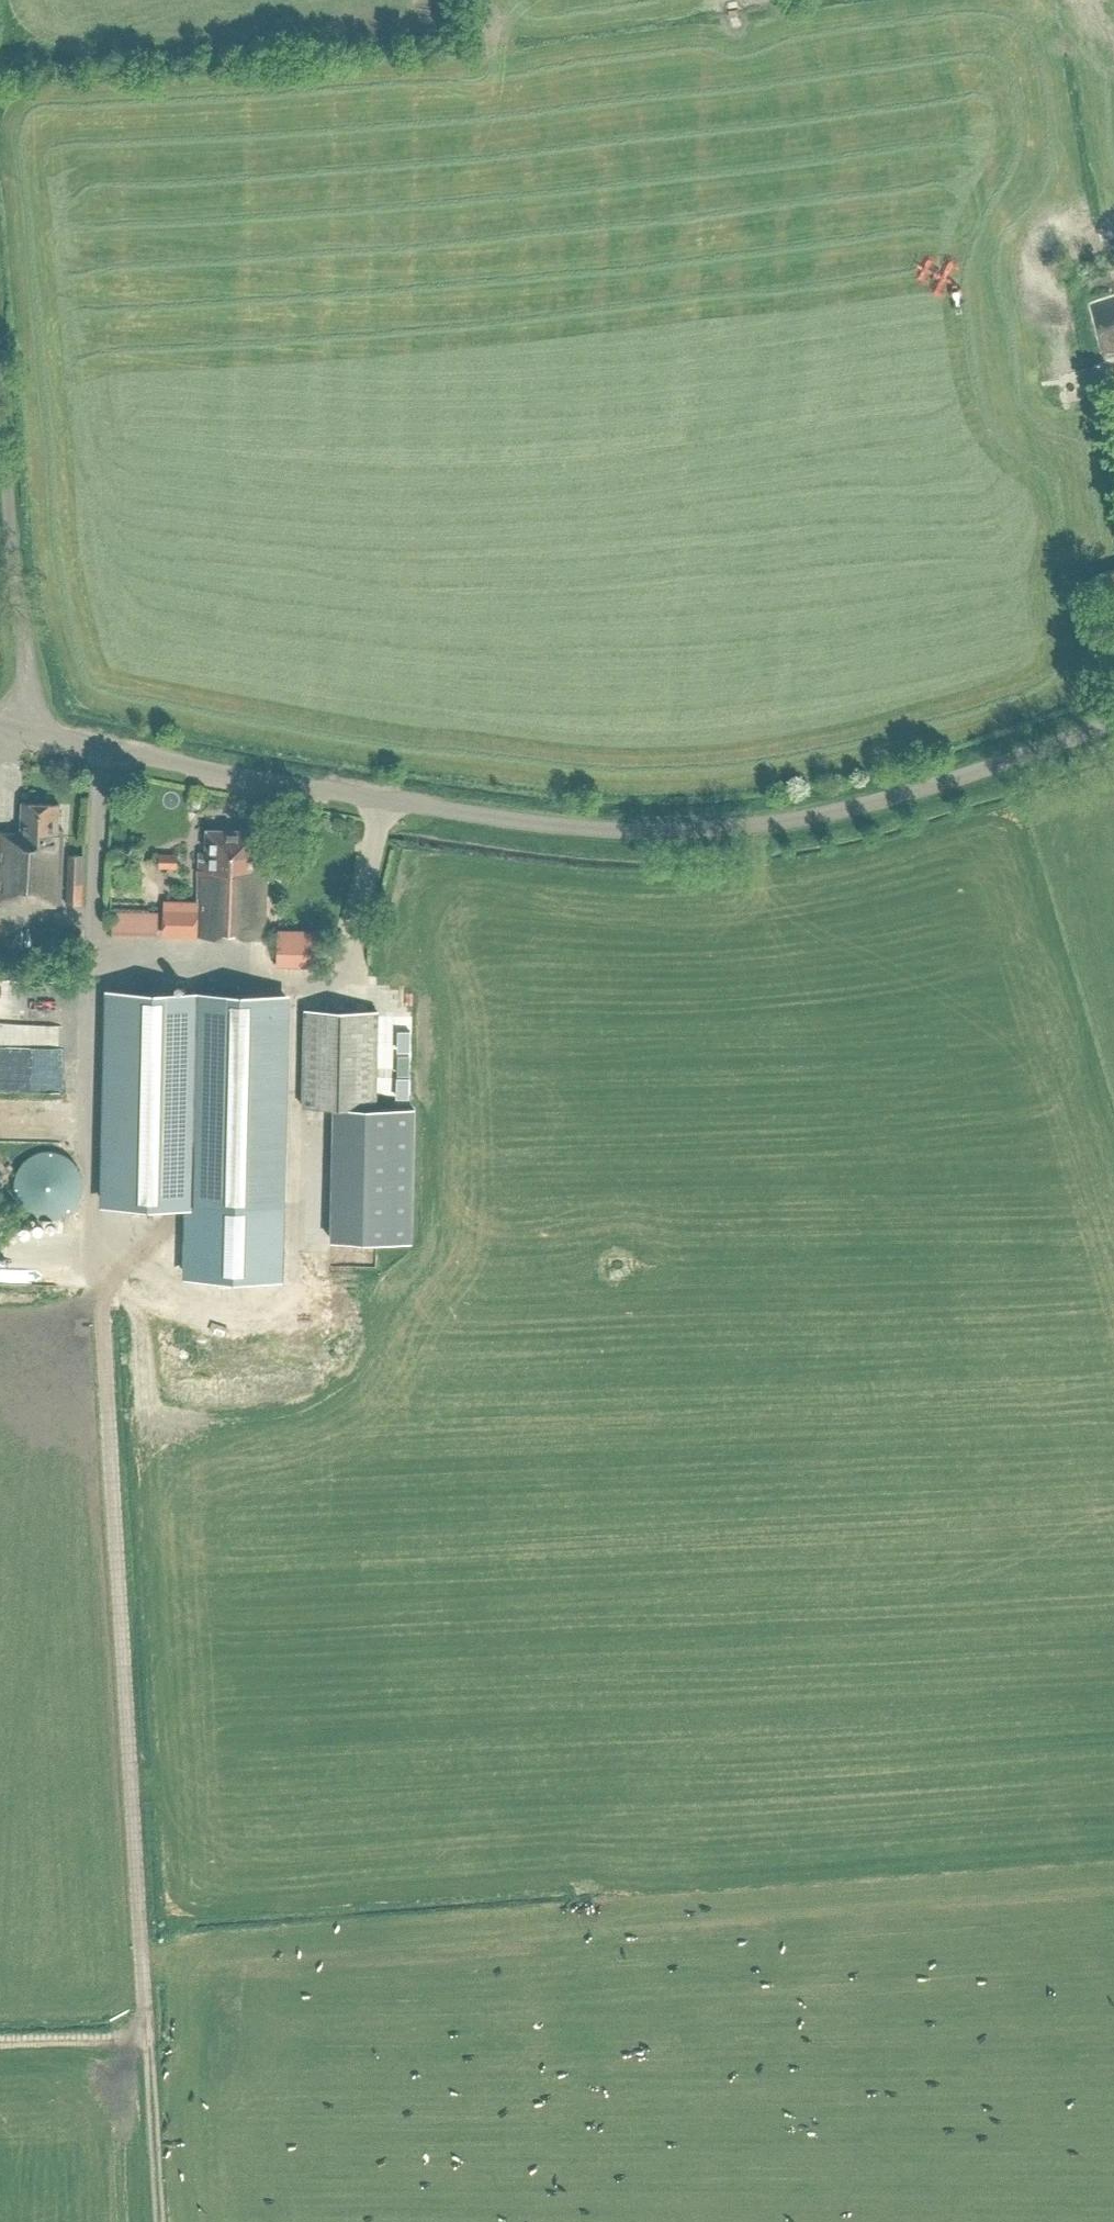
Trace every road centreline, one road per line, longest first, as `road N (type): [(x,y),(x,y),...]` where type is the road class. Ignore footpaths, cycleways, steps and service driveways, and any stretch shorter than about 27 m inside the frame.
road 1 (unclassified): [(26,731),(462,812),(693,831),(859,805),(1113,719)]
road 2 (unclassified): [(26,731),(28,680),(0,411)]

